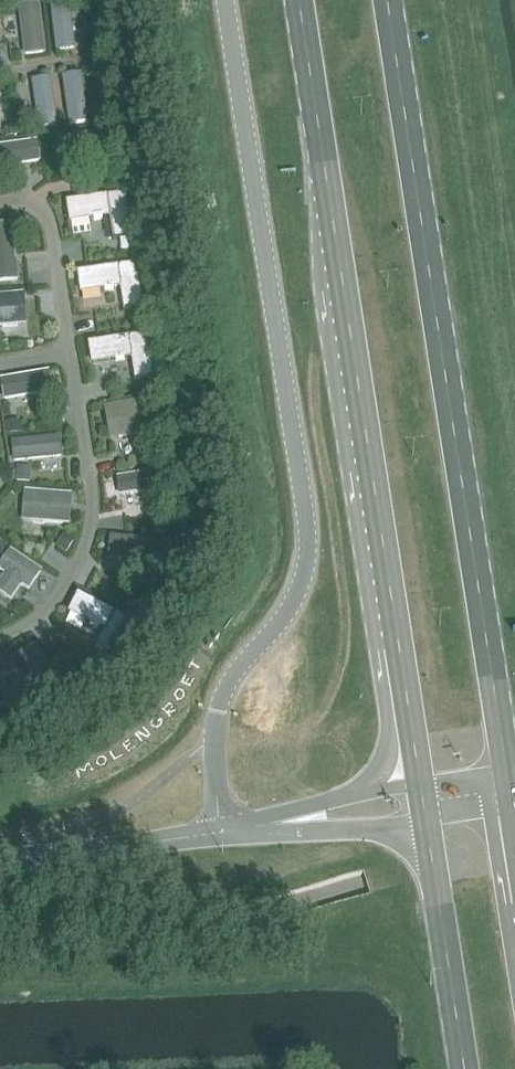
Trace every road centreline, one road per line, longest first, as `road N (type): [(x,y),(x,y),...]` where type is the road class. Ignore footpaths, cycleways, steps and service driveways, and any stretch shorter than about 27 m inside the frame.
road 1 (unclassified): [(218,832),(218,711),(237,671),(291,607),(309,541),(226,0)]
road 2 (primary): [(299,0),(426,804)]
road 3 (primary): [(509,790),(385,0)]
road 4 (residential): [(68,349),(93,507),(90,535),(50,603),(0,637)]
road 5 (primary): [(426,804),(467,1068)]
road 6 (unclassified): [(0,860),(218,832)]
road 7 (unclassified): [(218,832),(426,804)]
road 8 (residential): [(0,203),(46,213),(68,349)]

